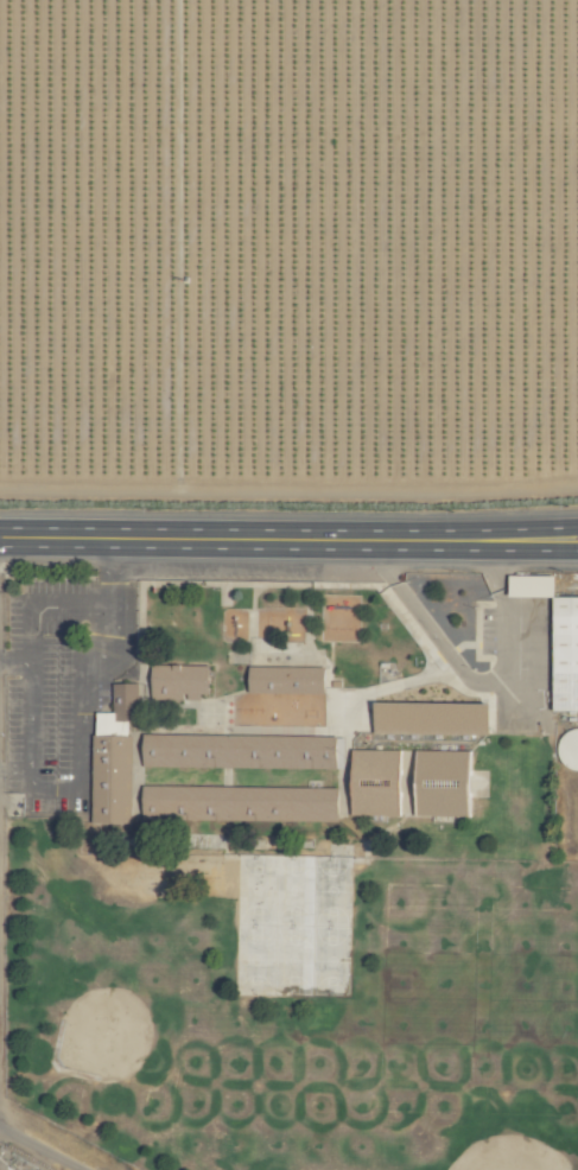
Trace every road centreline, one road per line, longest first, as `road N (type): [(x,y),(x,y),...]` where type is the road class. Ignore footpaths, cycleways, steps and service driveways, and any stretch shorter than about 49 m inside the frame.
road 1 (primary): [(0,539),(97,548),(577,551)]
road 2 (primary): [(577,528),(97,528),(0,537)]

